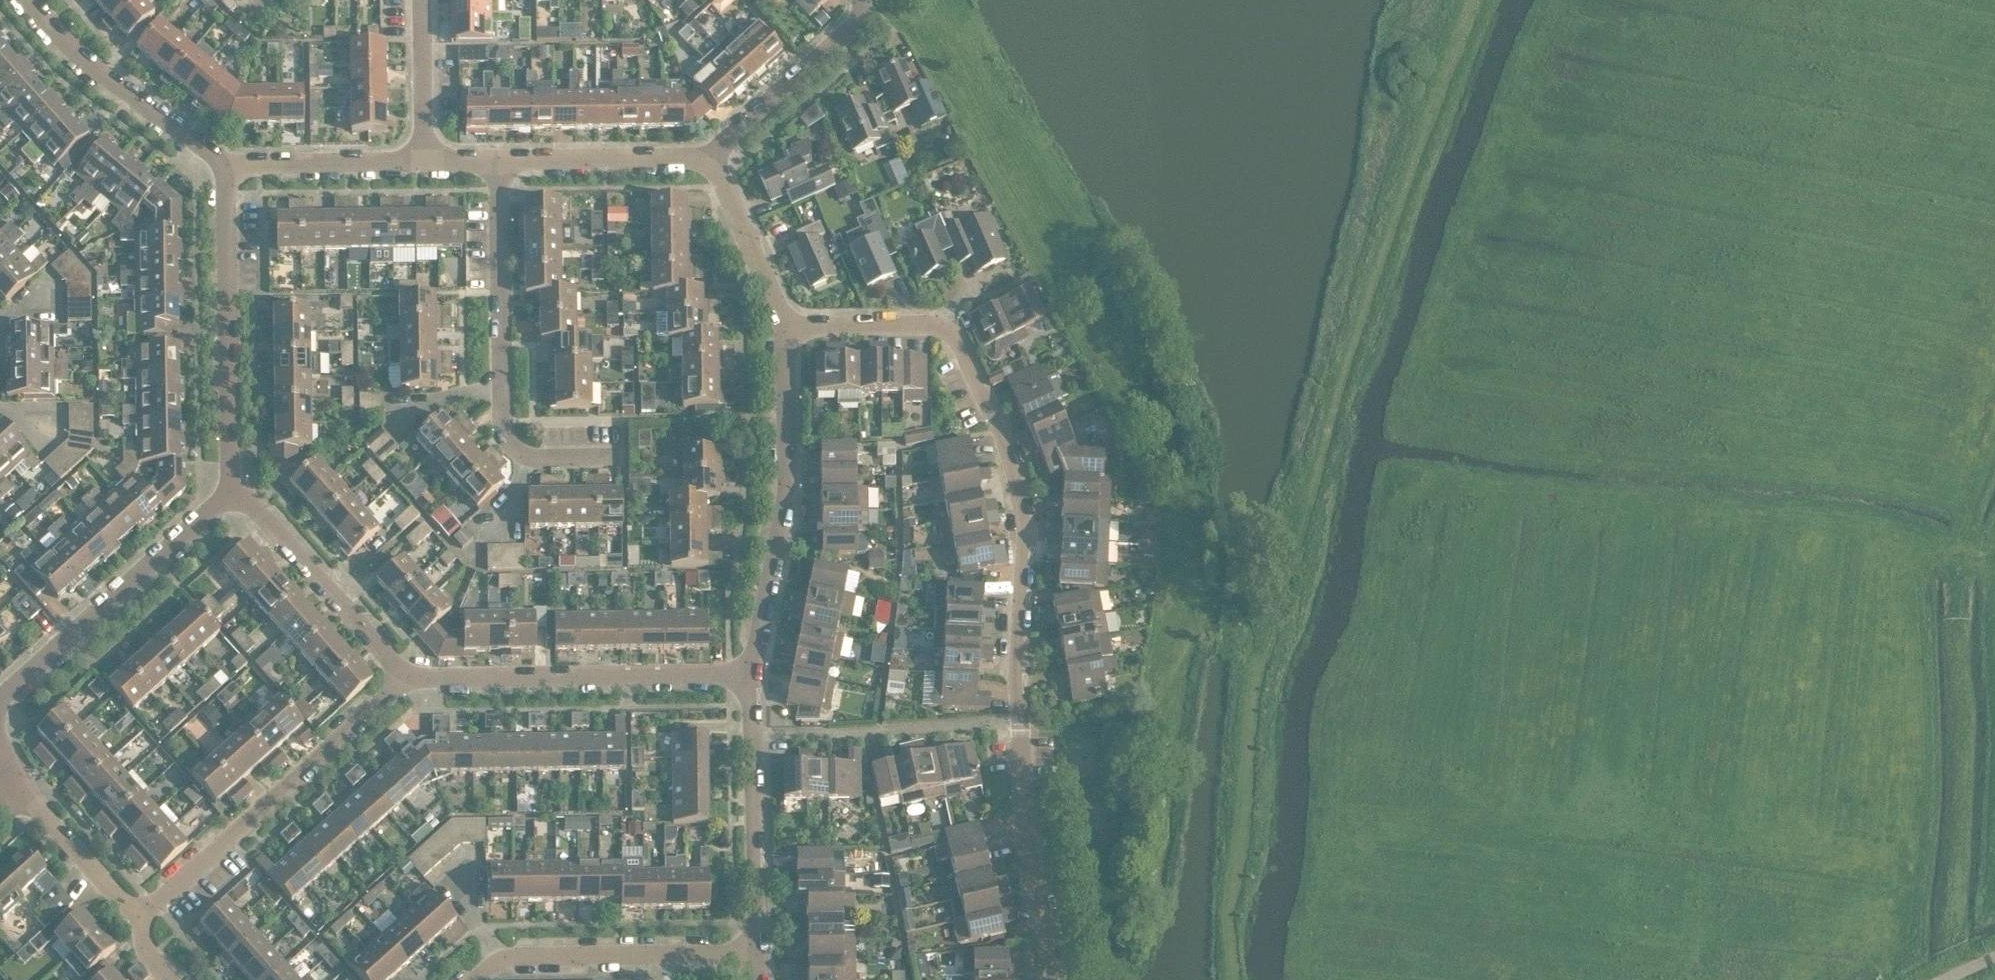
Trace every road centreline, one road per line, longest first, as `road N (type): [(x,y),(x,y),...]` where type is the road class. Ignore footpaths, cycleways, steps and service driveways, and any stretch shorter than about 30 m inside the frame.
road 1 (residential): [(1054,979),(1025,815),(1020,488),(955,335),(931,325),(792,327)]
road 2 (residential): [(617,457),(548,458),(511,442),(503,421),(500,162)]
road 3 (residential): [(138,918),(408,679)]
road 4 (residential): [(745,674),(788,498),(792,327)]
road 5 (residential): [(745,674),(408,679)]
road 6 (residential): [(234,491),(224,165)]
road 7 (residential): [(0,700),(234,491)]
road 8 (residential): [(477,979),(522,955),(757,951)]
road 9 (residential): [(757,951),(745,674)]
road 10 (residential): [(224,165),(87,65),(27,0)]
road 11 (residential): [(408,679),(234,491)]
road 12 (residential): [(710,156),(855,23),(864,0)]
road 13 (residential): [(500,162),(710,156)]
road 14 (residential): [(224,165),(424,162)]
road 15 (residential): [(792,327),(710,156)]
road 16 (residential): [(138,918),(18,783)]
road 17 (residential): [(422,0),(424,162)]

